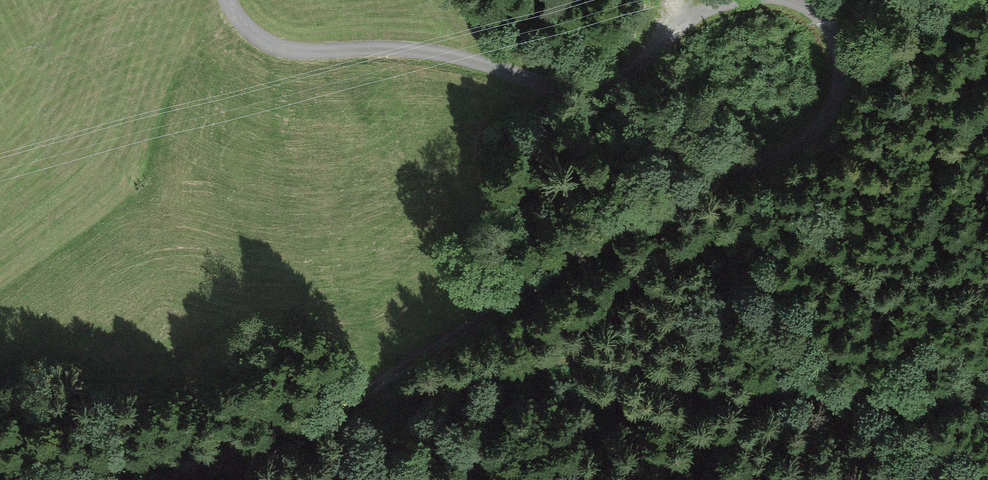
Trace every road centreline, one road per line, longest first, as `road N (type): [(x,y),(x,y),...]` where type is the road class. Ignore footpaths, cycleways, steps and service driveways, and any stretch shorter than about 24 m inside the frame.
road 1 (track): [(793,0),(825,19),(838,74),(827,115),(802,141),(628,229),(334,409)]
road 2 (track): [(334,409),(546,359),(638,367),(784,402),(987,394)]
road 3 (track): [(229,0),(256,36),(293,51),(427,53),(573,91),(630,73),(695,19),(734,0)]
road 4 (track): [(334,409),(178,479)]

